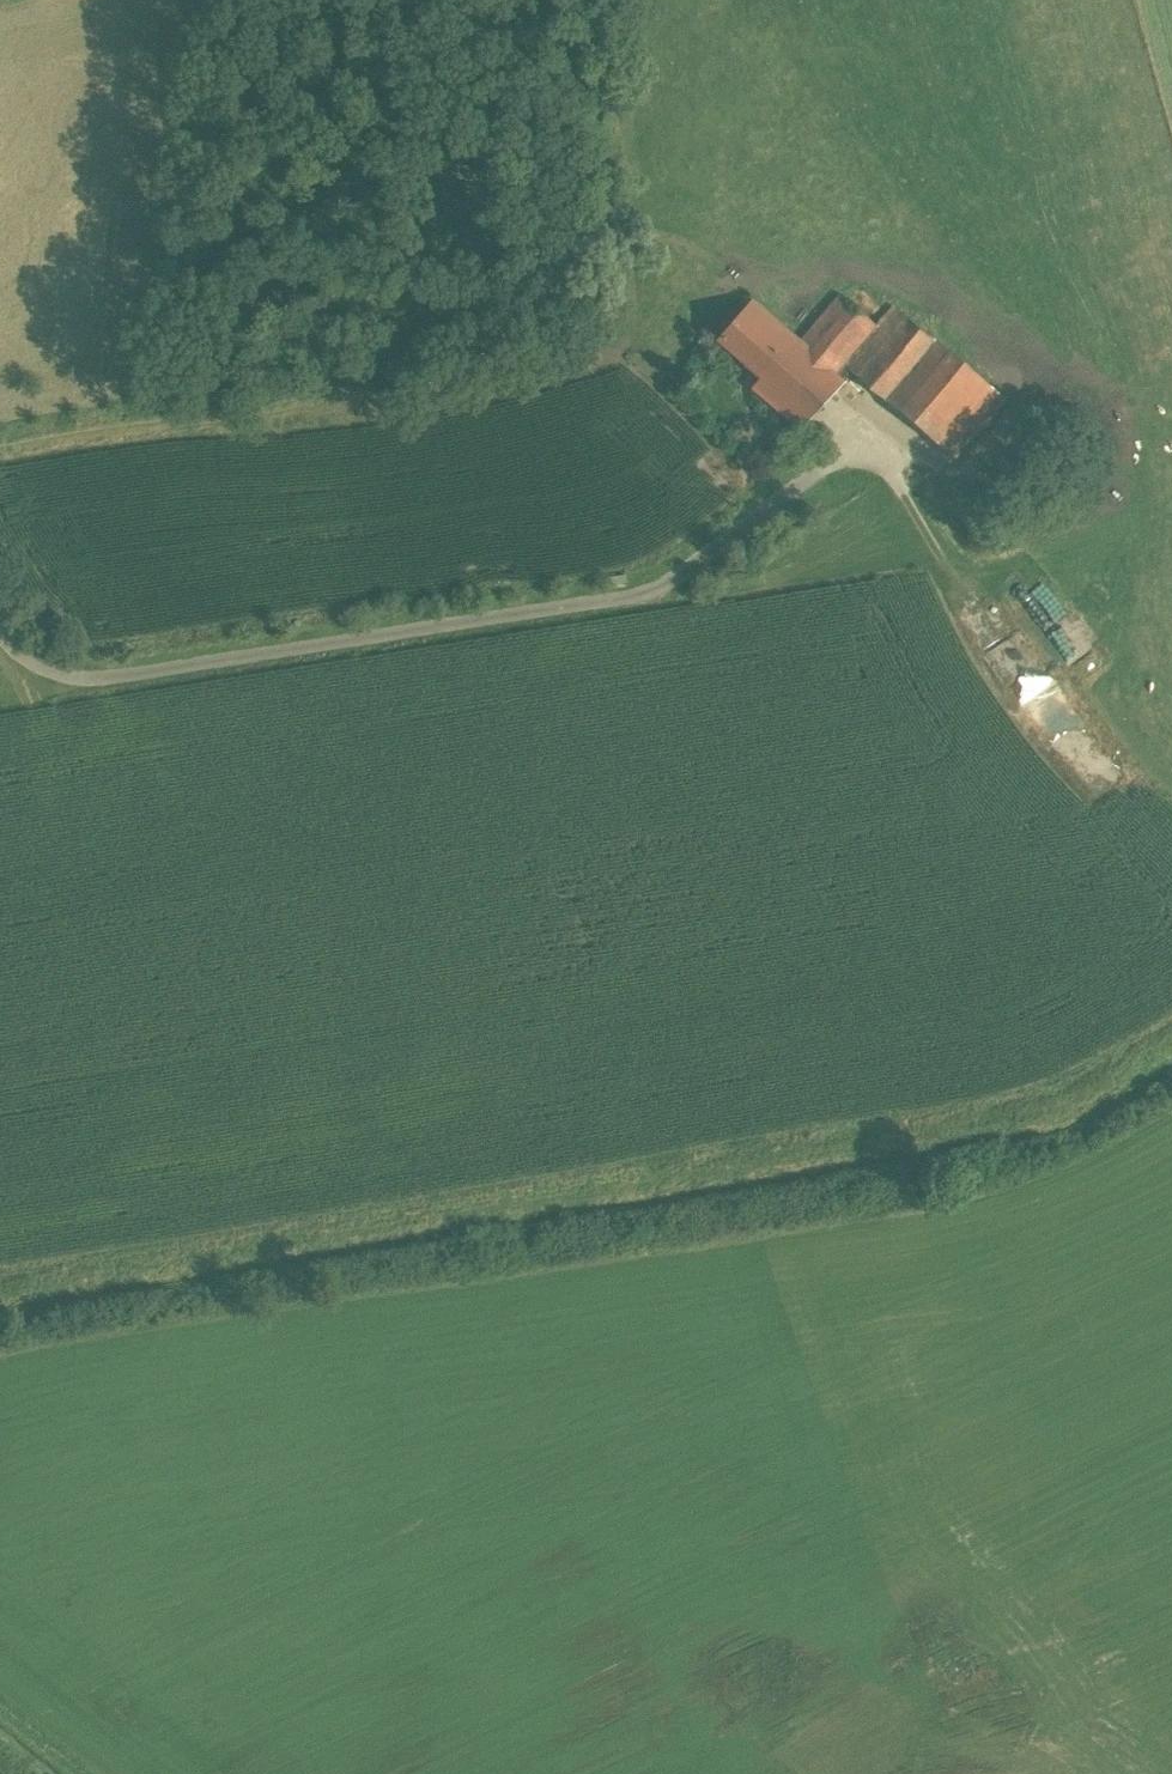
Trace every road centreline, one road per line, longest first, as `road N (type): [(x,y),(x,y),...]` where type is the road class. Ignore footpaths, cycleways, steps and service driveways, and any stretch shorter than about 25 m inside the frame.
road 1 (unclassified): [(0,633),(39,672),(79,683),(128,682),(641,595),(671,584),(821,467)]
road 2 (track): [(301,399),(0,451)]

